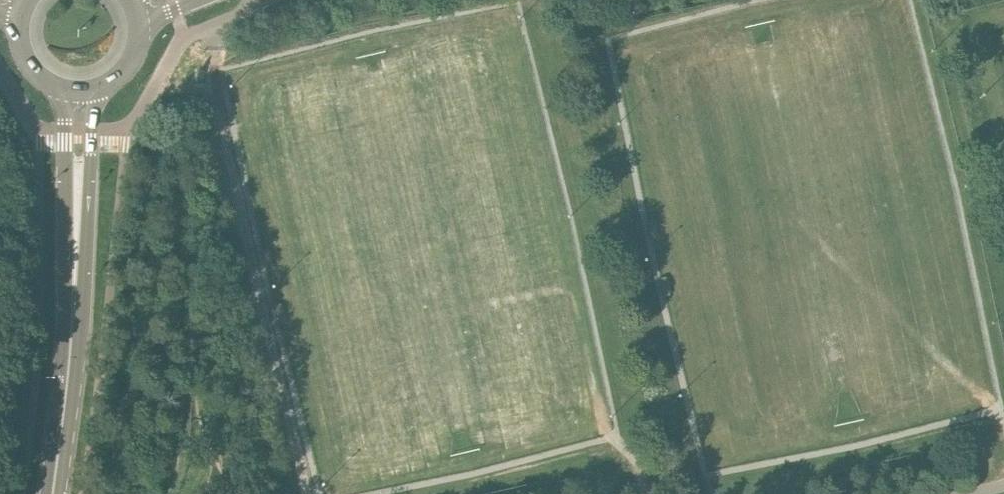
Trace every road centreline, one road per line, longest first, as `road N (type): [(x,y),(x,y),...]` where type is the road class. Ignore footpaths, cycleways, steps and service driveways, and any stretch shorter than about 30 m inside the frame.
road 1 (secondary): [(55,493),(76,298),(79,92)]
road 2 (secondary): [(19,9),(23,59),(46,84),(79,92)]

